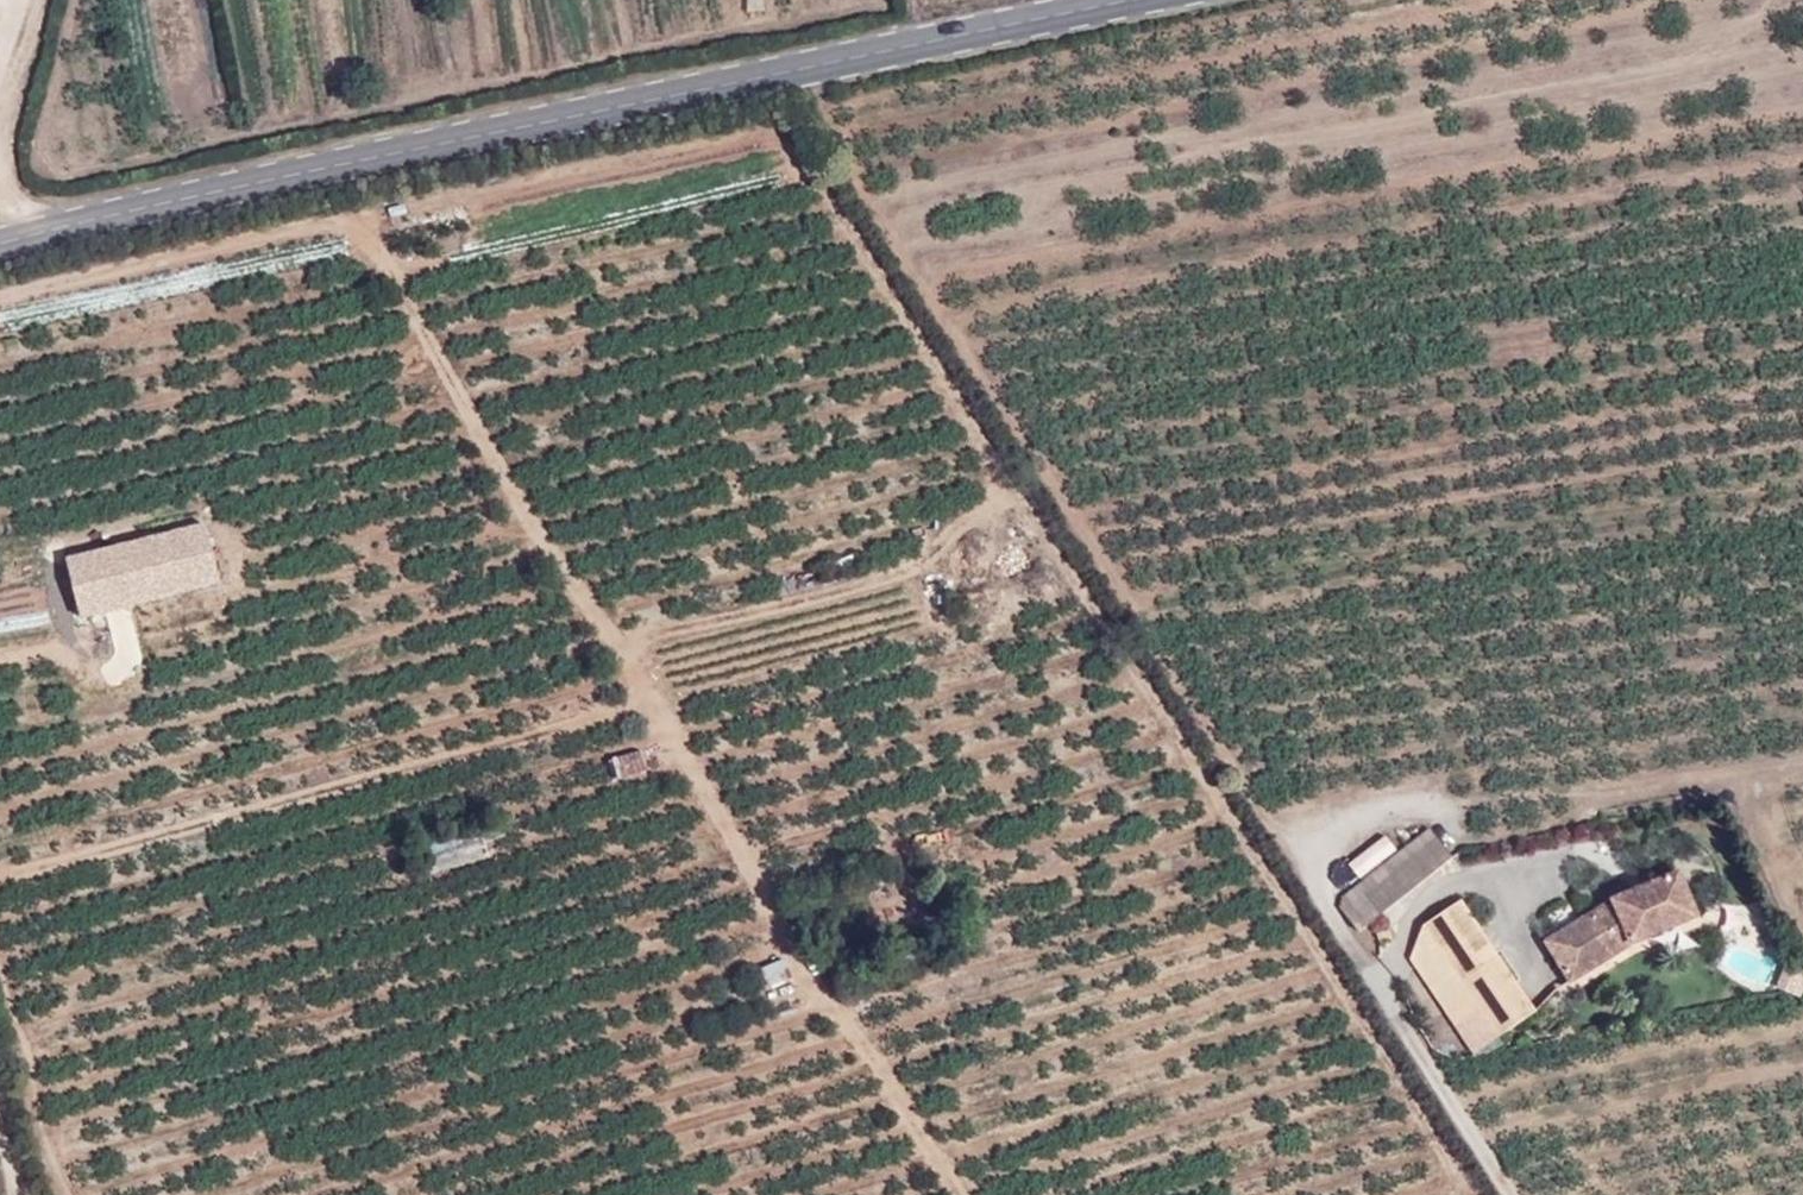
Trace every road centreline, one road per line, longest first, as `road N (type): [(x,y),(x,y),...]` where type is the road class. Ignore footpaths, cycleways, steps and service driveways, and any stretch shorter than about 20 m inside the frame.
road 1 (tertiary): [(0,247),(291,174),(1110,0)]
road 2 (track): [(0,878),(645,702)]

